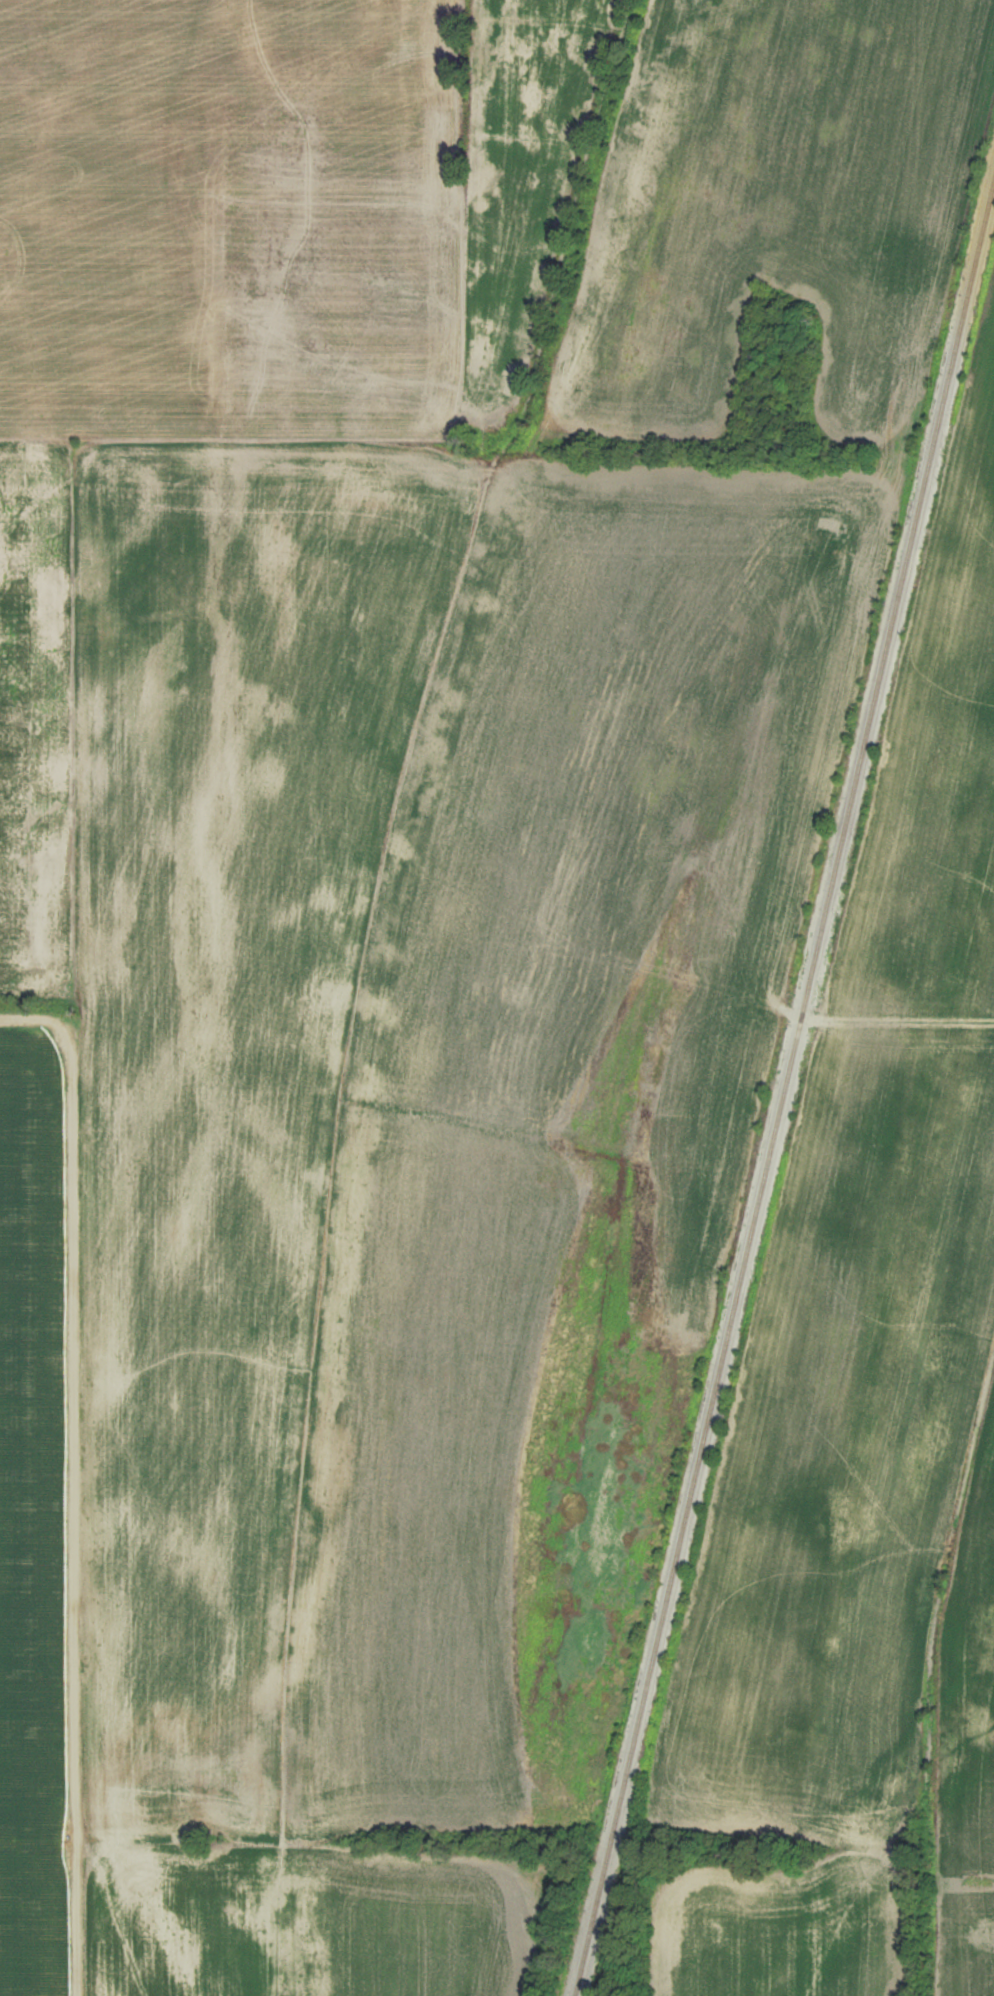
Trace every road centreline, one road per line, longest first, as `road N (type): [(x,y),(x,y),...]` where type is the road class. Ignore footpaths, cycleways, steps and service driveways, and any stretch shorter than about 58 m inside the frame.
road 1 (track): [(993,12),(909,371),(898,468),(870,542),(767,960),(771,998),(814,1020),(993,1022)]

